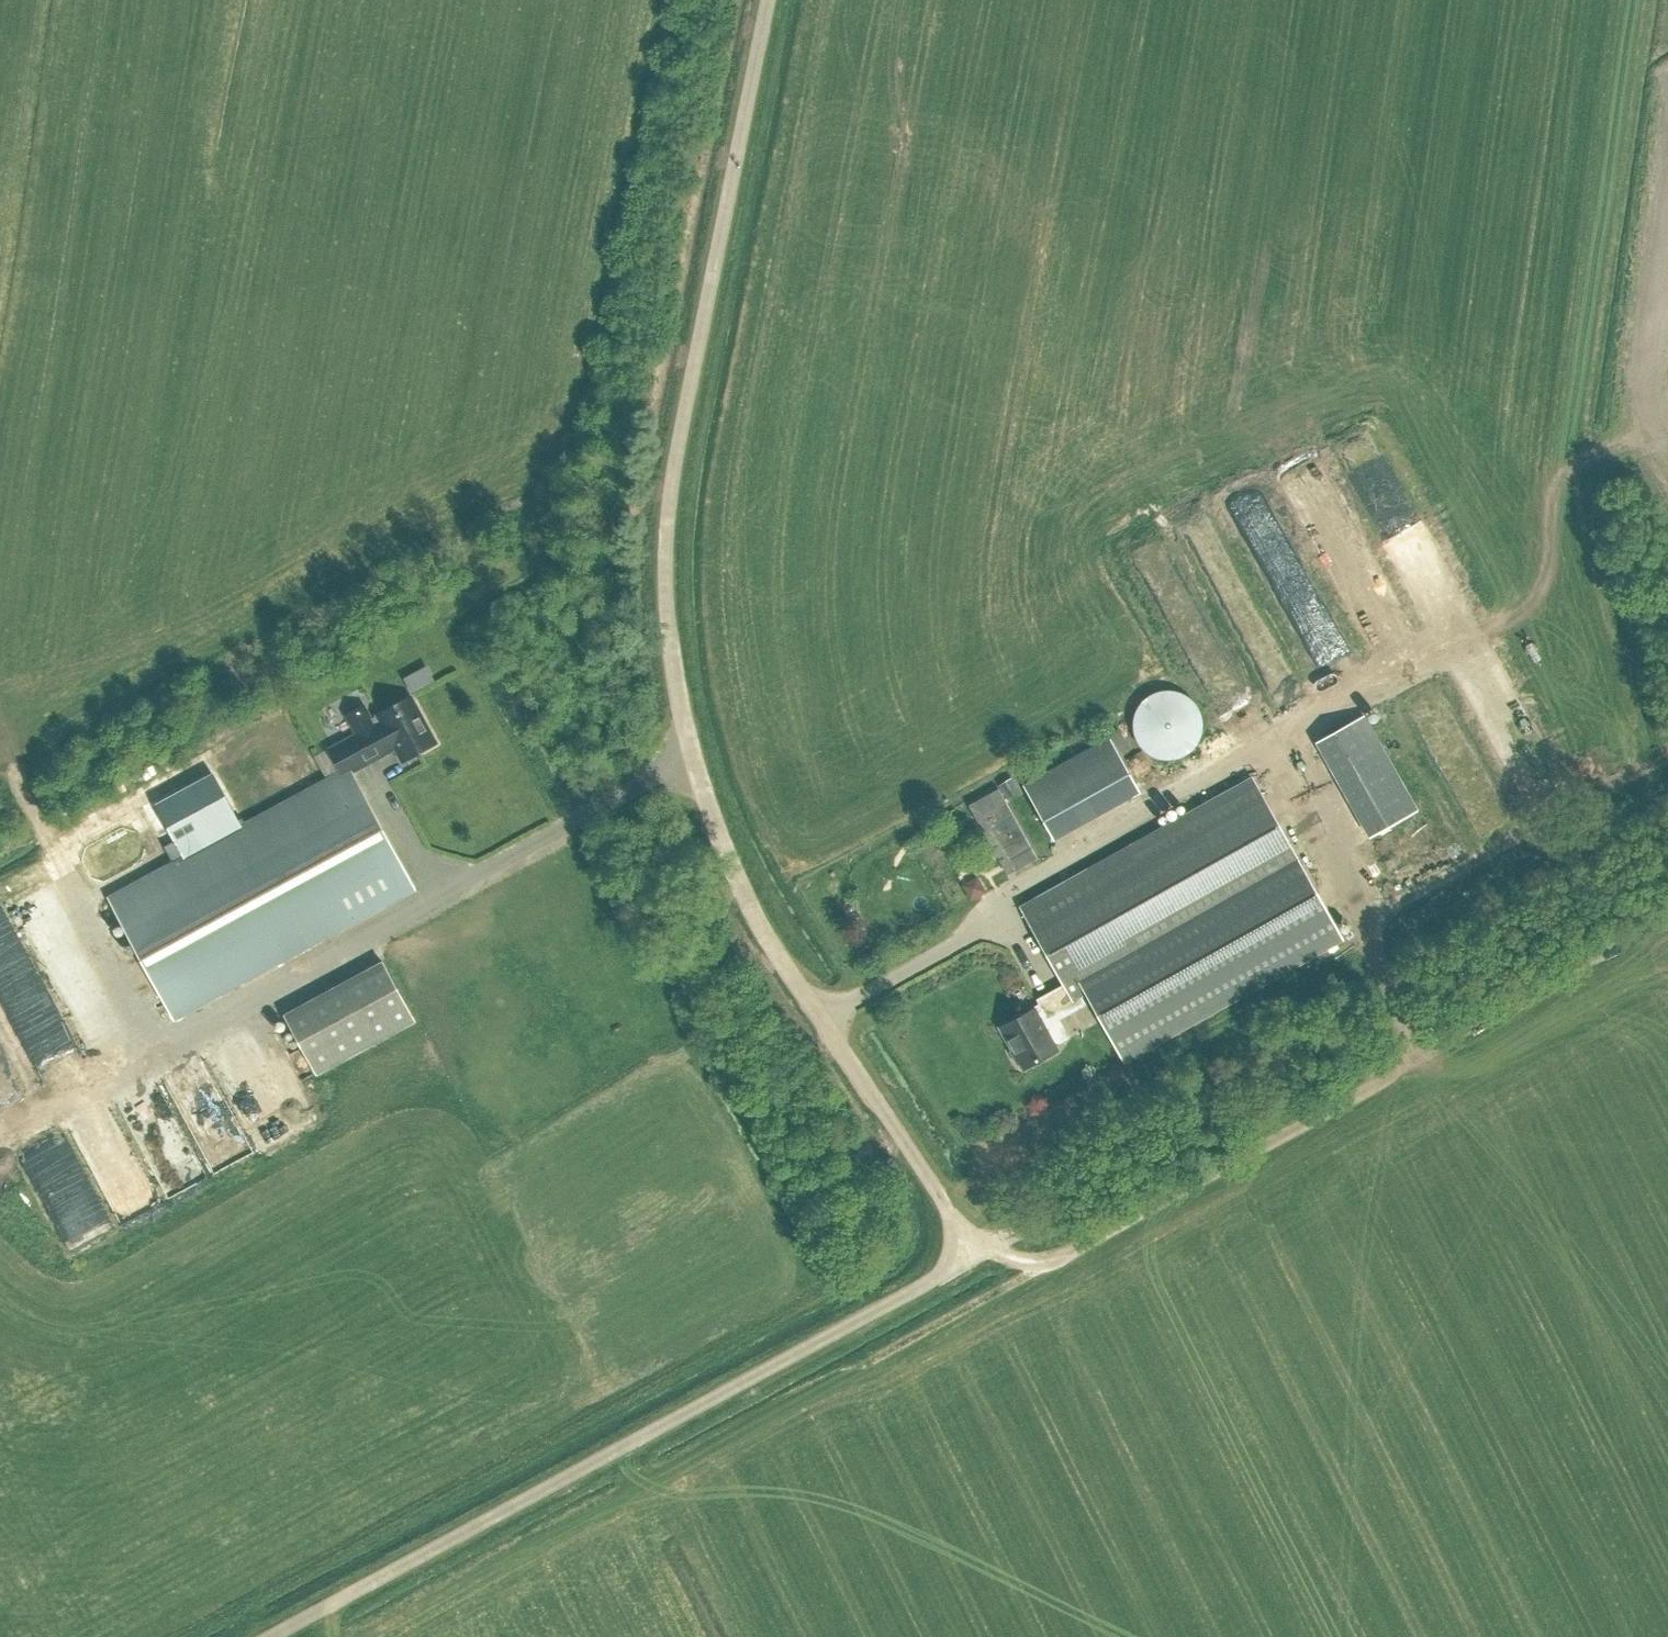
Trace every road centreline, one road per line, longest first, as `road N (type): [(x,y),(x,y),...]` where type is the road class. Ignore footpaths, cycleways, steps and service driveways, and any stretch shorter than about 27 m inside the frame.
road 1 (unclassified): [(272,1636),(924,1286),(952,1253),(951,1218),(937,1189),(746,899),(693,759),(675,682),(664,604),(671,477),(767,0)]
road 2 (track): [(1374,935),(1404,1025),(1399,1059),(1381,1083),(1054,1260),(1029,1264),(952,1245)]

